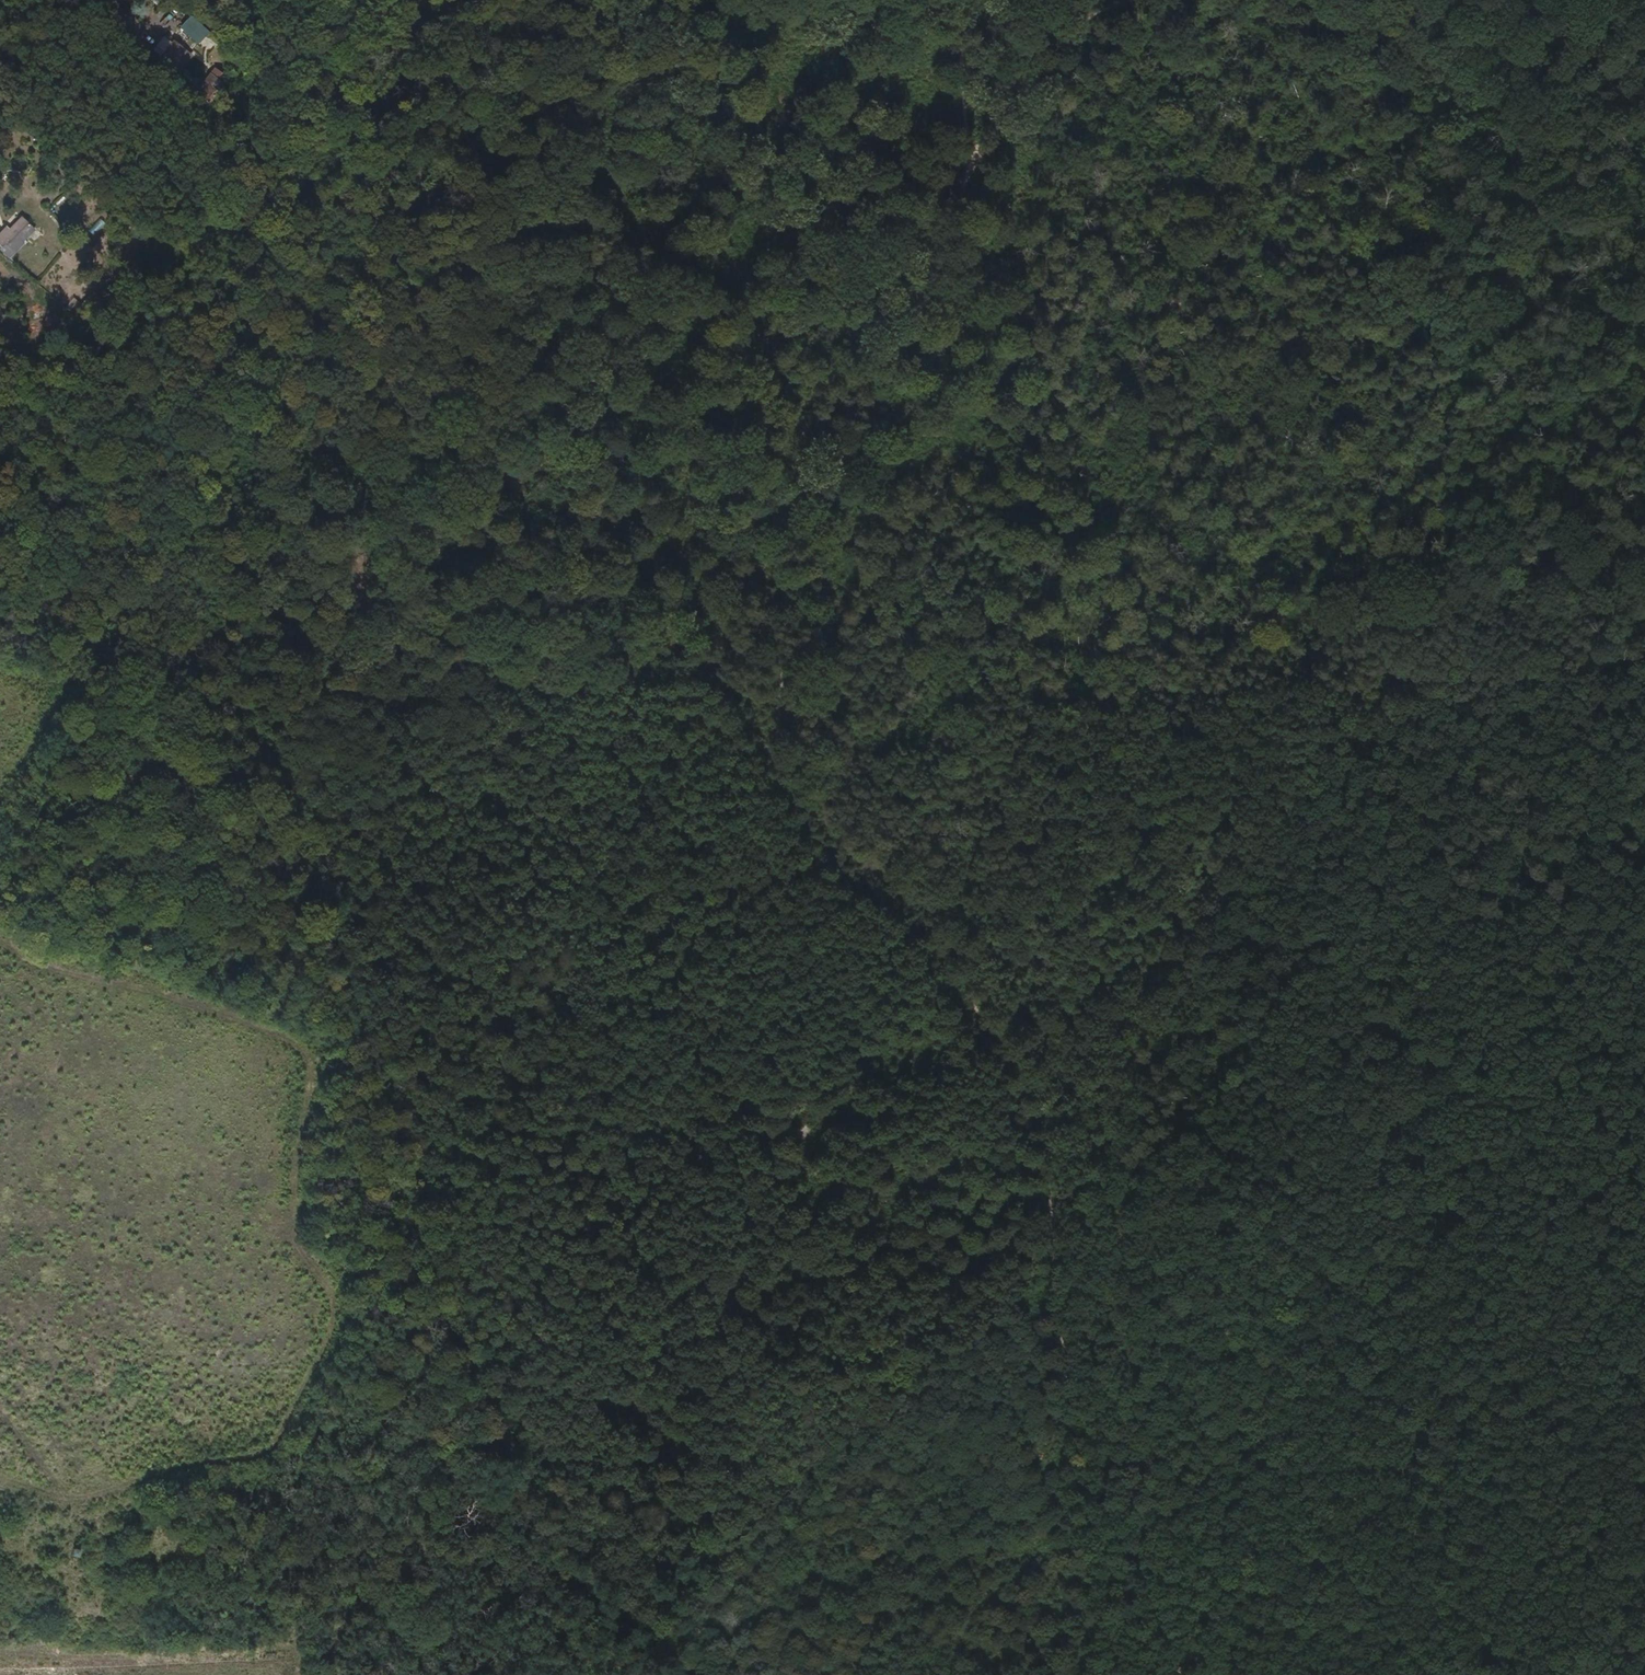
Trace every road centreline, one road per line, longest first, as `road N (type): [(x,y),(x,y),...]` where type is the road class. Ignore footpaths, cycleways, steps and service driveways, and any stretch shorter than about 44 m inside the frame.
road 1 (track): [(957,0),(972,159),(942,263),(816,538),(787,663),(780,753),(789,784),(899,893),(1033,1090),(1045,1128),(1090,1674)]
road 2 (track): [(1126,0),(1069,35),(972,159)]

